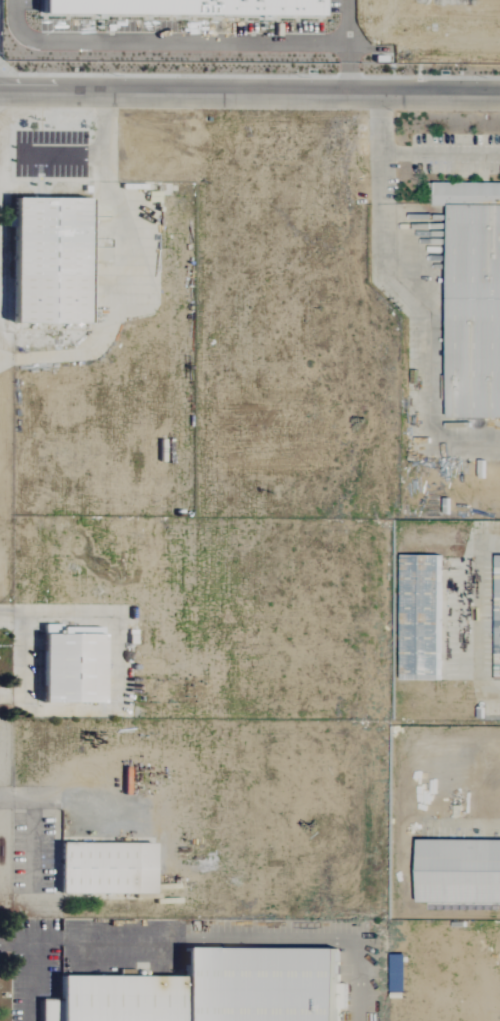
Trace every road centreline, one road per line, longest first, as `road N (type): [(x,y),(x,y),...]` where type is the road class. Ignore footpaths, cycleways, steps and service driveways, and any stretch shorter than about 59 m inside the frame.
road 1 (residential): [(0,96),(499,94)]

